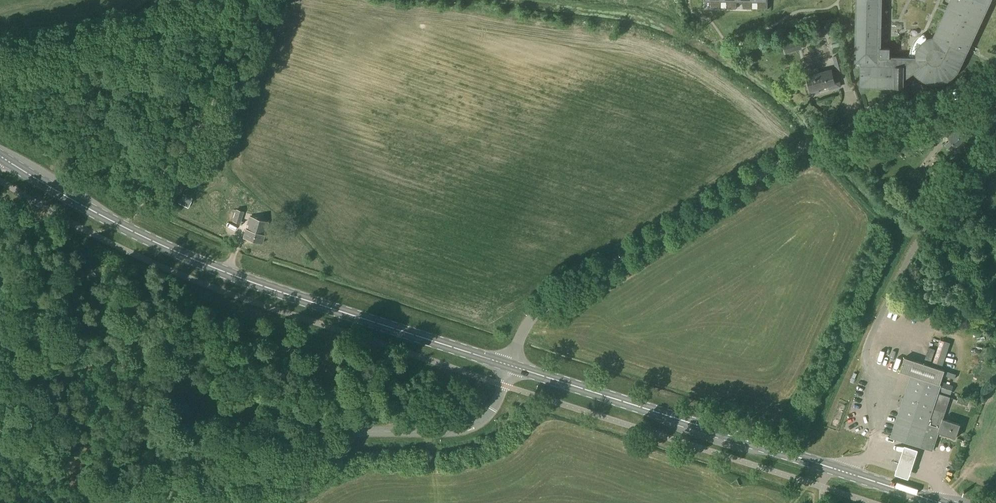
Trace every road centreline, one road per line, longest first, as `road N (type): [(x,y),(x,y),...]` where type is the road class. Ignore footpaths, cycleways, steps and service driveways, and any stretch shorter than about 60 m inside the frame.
road 1 (residential): [(510,365),(528,322),(555,299),(821,140),(995,99)]
road 2 (primary): [(510,365),(188,261),(0,156)]
road 3 (primary): [(940,502),(510,365)]
road 4 (unclassified): [(216,502),(334,437),(472,426),(494,406),(510,365)]

